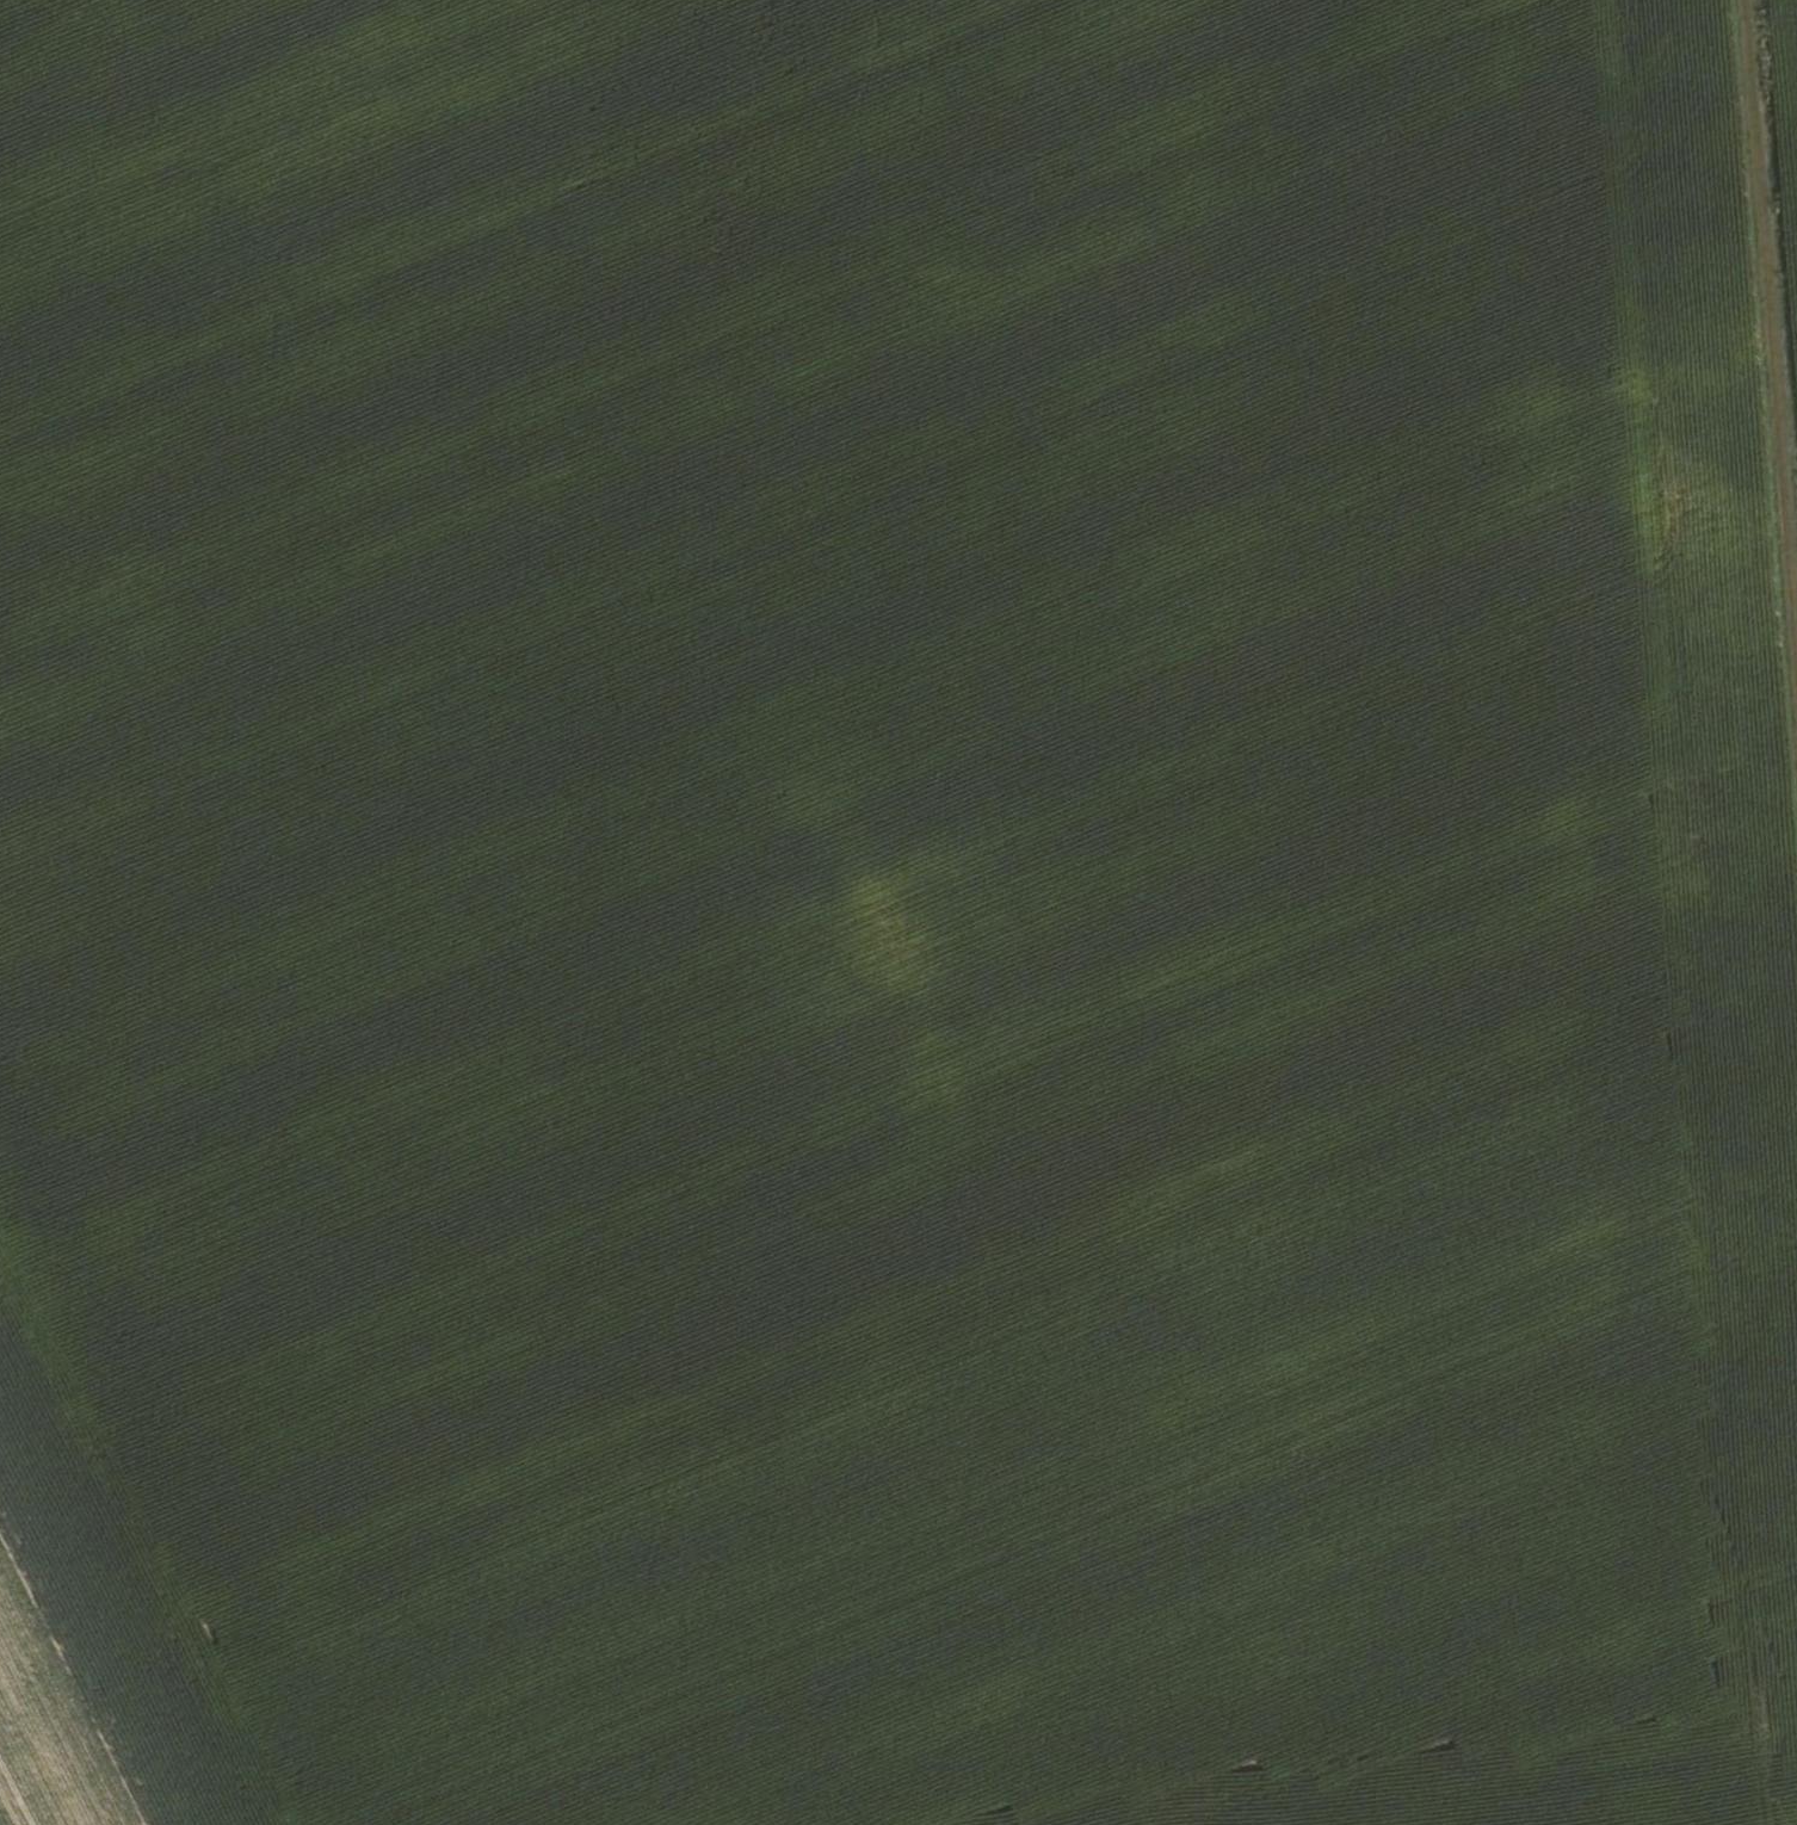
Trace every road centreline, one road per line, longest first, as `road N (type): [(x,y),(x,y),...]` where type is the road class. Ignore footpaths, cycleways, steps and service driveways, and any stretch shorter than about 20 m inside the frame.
road 1 (track): [(1741,0),(1796,806)]

